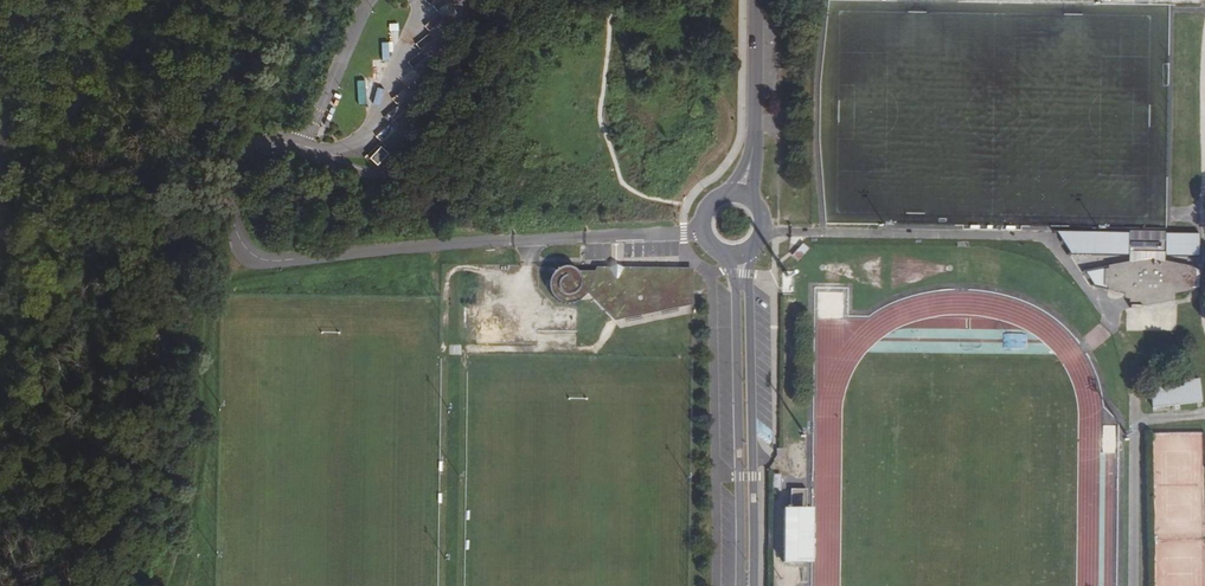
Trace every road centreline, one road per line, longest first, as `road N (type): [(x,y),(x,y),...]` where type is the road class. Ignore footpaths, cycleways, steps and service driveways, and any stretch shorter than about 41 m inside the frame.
road 1 (tertiary): [(754,585),(750,250)]
road 2 (tertiary): [(731,256),(741,585)]
road 3 (tertiary): [(739,195),(755,134),(756,0)]

